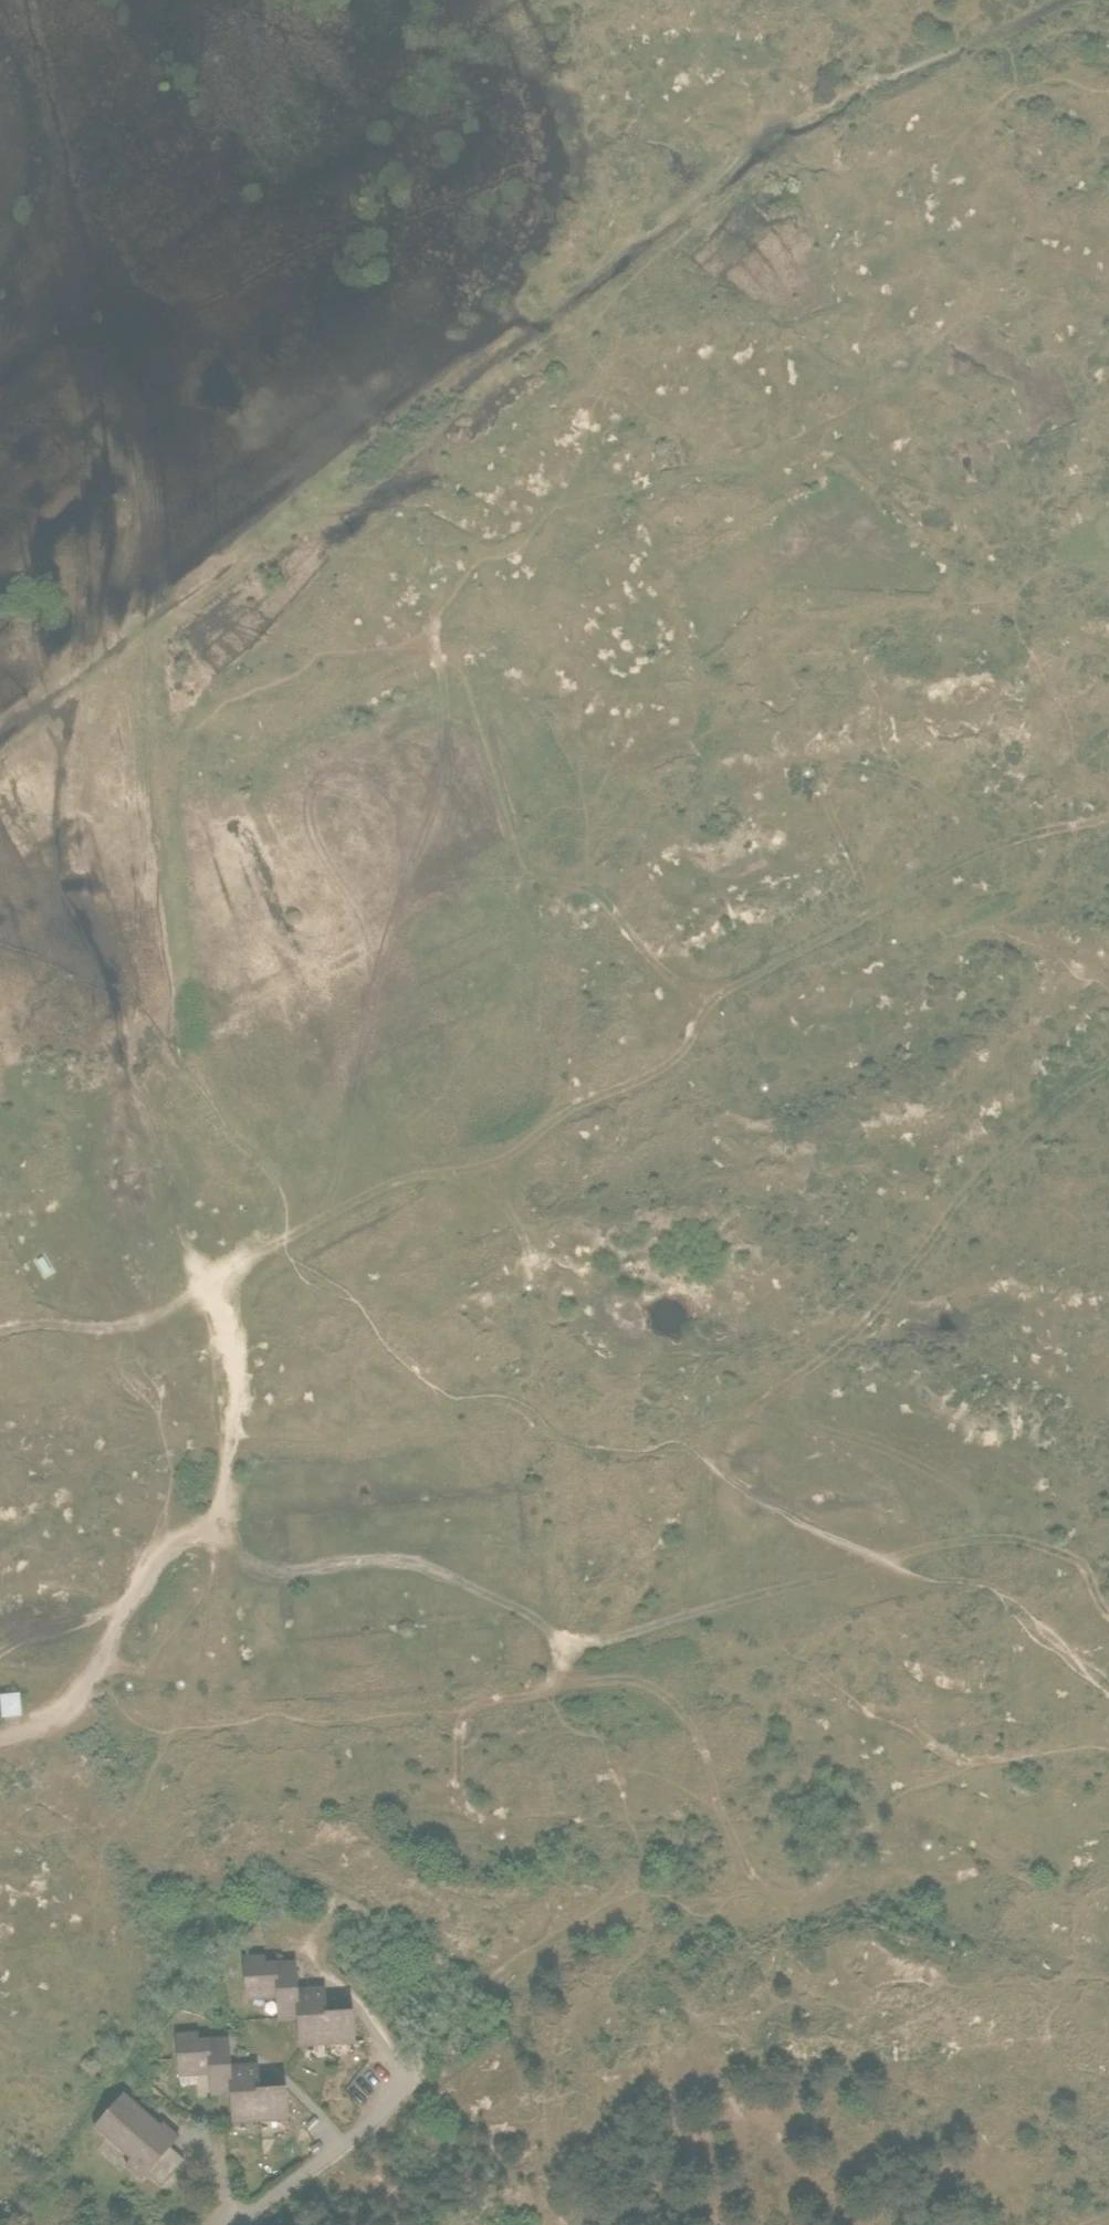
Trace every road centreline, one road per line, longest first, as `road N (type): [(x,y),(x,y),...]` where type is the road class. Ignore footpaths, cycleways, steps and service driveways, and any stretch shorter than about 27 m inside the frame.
road 1 (track): [(0,6),(122,418),(111,558),(73,683),(58,809),(74,903),(118,1002),(119,1096),(226,1355),(216,1519)]
road 2 (track): [(1108,1078),(1082,1084),(1007,1150),(845,1343),(710,1449),(696,1515),(697,1577),(662,1623),(609,1651),(560,1649),(544,1630),(532,1582),(505,1564),(465,1555),(309,1568),(250,1560),(216,1519)]
road 3 (track): [(0,1336),(34,1333),(97,1344),(393,1192),(462,1185),(515,1164),(568,1117),(664,1072),(704,1003),(972,858),(1108,829)]
road 4 (track): [(216,1519),(183,1537),(153,1569),(93,1682),(46,1724),(0,1734)]

